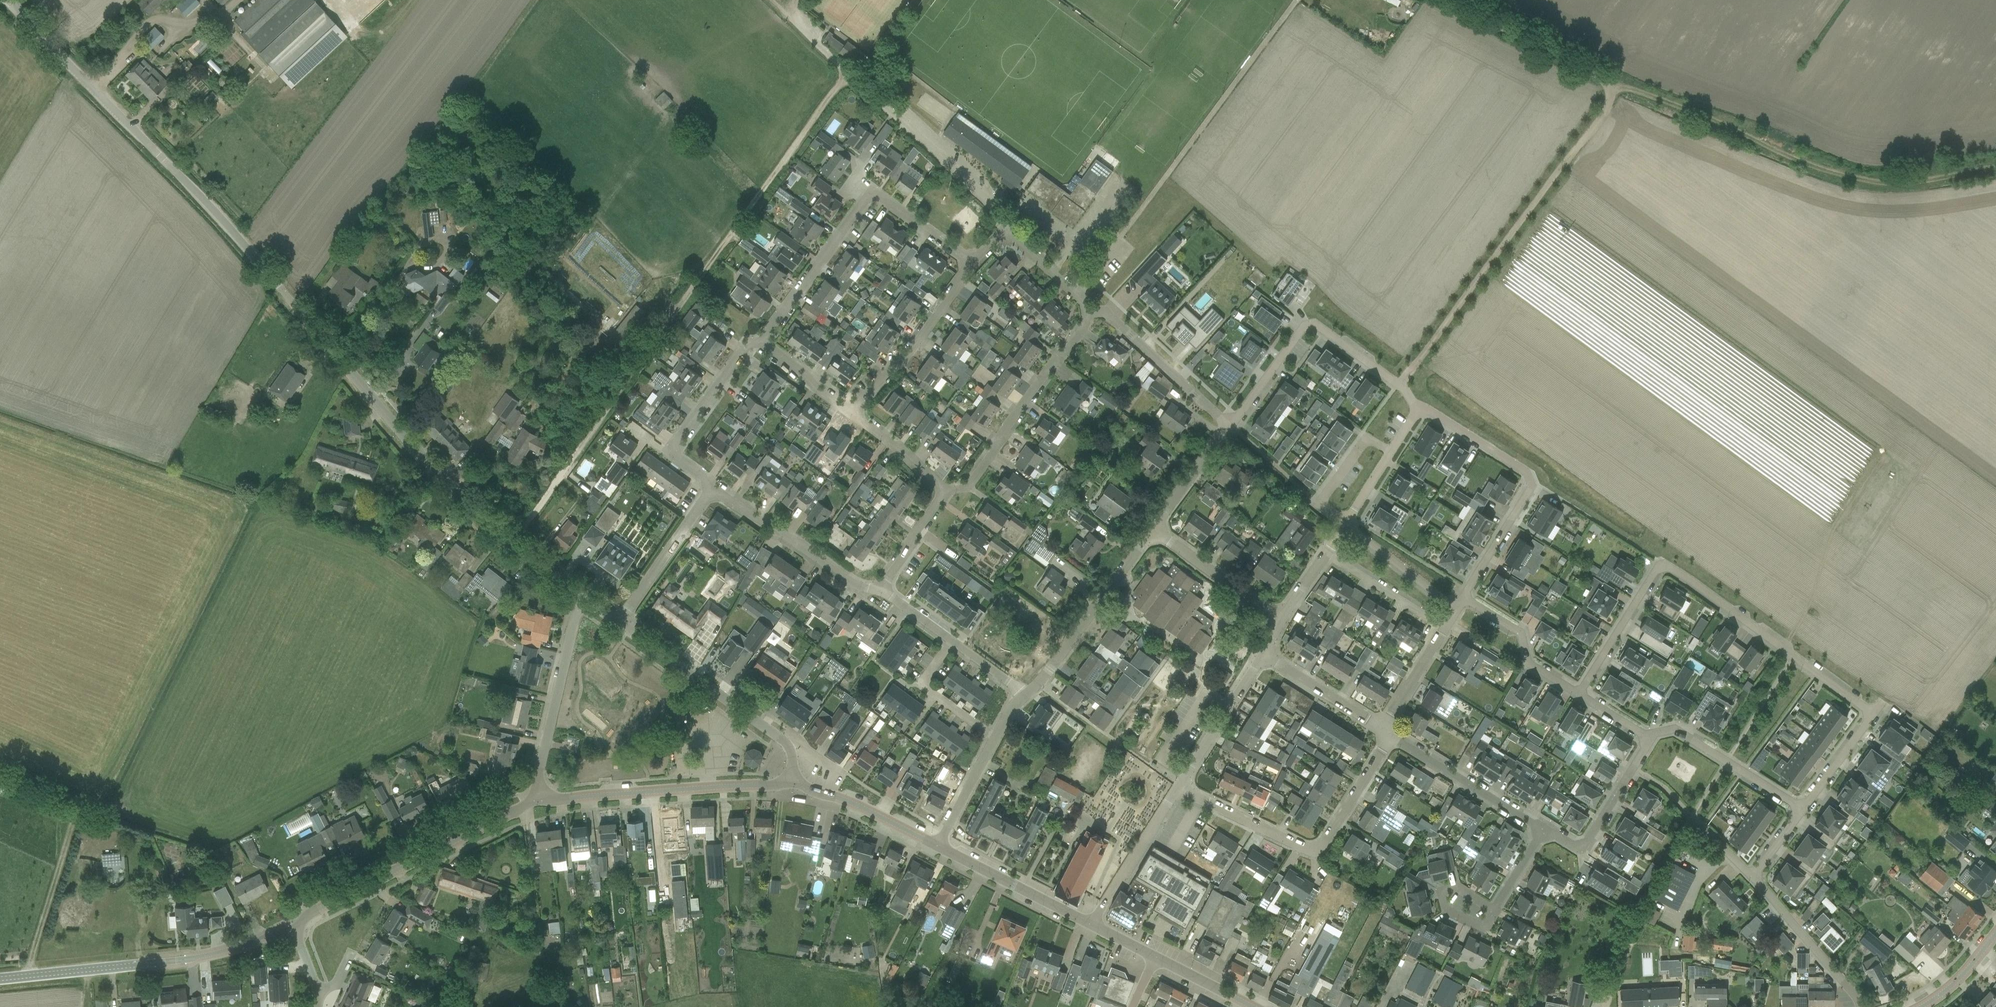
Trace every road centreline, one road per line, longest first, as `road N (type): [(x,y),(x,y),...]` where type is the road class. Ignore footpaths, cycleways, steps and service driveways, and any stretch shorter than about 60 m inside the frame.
road 1 (residential): [(585,599),(471,509),(227,225),(26,21)]
road 2 (track): [(508,542),(548,500),(850,77),(770,0)]
road 3 (residential): [(1803,809),(1872,712),(1670,567),(1653,574),(1579,696)]
road 4 (track): [(1609,90),(1882,187),(1995,170)]
road 5 (track): [(1400,386),(1609,90)]
road 6 (residential): [(972,263),(891,201),(870,196),(760,341)]
road 7 (tertiary): [(0,981),(195,958),(294,931)]
road 8 (tertiary): [(294,931),(539,799)]
road 9 (residential): [(1419,409),(1314,324),(1304,326),(1227,427)]
road 10 (residential): [(1419,409),(1533,481),(1465,599)]
road 11 (tertiary): [(539,799),(793,778)]
road 12 (residential): [(941,491),(970,487),(1098,305)]
road 13 (residential): [(793,778),(782,739),(616,623)]
road 14 (residential): [(1006,228),(969,176),(850,77)]
road 15 (residential): [(1021,697),(1154,529)]
road 16 (residential): [(539,799),(538,771),(585,599)]
road 17 (residential): [(881,588),(859,586),(711,489)]
road 18 (track): [(1609,90),(1601,75),(1443,0)]
road 19 (residential): [(856,414),(972,263)]
road 20 (residential): [(1542,828),(1385,731)]
road 21 (residential): [(1227,427),(1098,305)]
road 22 (residential): [(1650,738),(1674,730),(1803,809)]
road 23 (tertiary): [(1094,925),(940,846)]
road 24 (residential): [(1861,1006),(1753,878)]
road 25 (residential): [(616,623),(711,489)]
road 26 (tertiary): [(940,846),(793,778)]
road 27 (residential): [(1094,925),(1177,787)]
road 28 (residential): [(1177,787),(1263,653)]
road 29 (residential): [(1579,696),(1529,663),(1521,635),(1465,599)]
road 30 (residential): [(1280,620),(1154,529)]
road 31 (residential): [(1318,849),(1177,787)]
road 32 (residential): [(1385,731),(1263,653)]
road 33 (residential): [(951,639),(920,685),(993,735)]
road 34 (residential): [(1446,628),(1325,553)]
road 35 (residential): [(1457,612),(1346,523)]
road 36 (residential): [(760,341),(744,348),(676,451)]
road 37 (residential): [(1318,849),(1380,753),(1385,731)]
road 38 (residential): [(1632,769),(1587,841),(1570,844),(1542,828)]
road 39 (residential): [(1154,529),(1227,427)]
road 40 (residential): [(940,846),(993,735)]
road 41 (residential): [(856,414),(760,341)]
road 42 (residential): [(1098,305),(1006,228)]
road 43 (residential): [(1385,731),(1446,628)]

